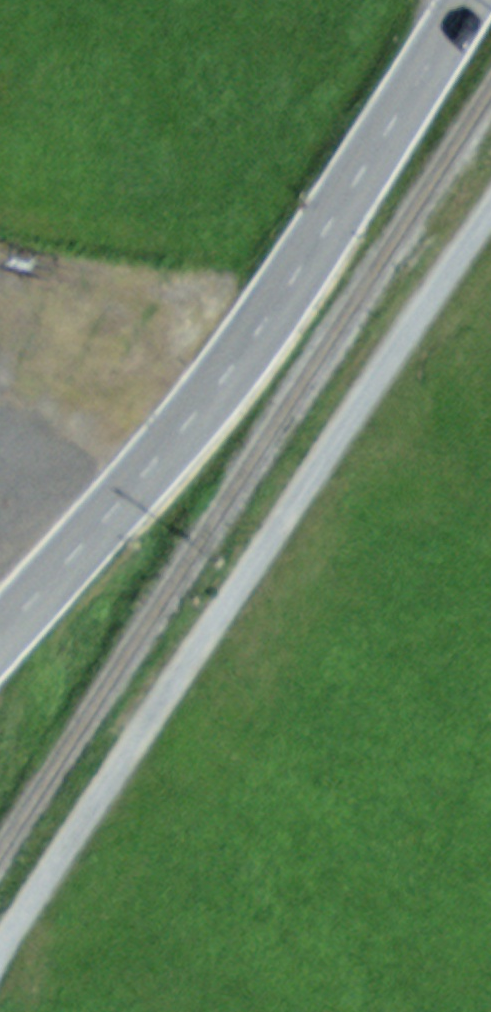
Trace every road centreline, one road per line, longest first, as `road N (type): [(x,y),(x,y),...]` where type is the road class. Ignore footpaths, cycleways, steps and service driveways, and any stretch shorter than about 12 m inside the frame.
road 1 (track): [(490,204),(0,943)]
road 2 (primary): [(468,0),(303,267),(218,383),(0,631)]

